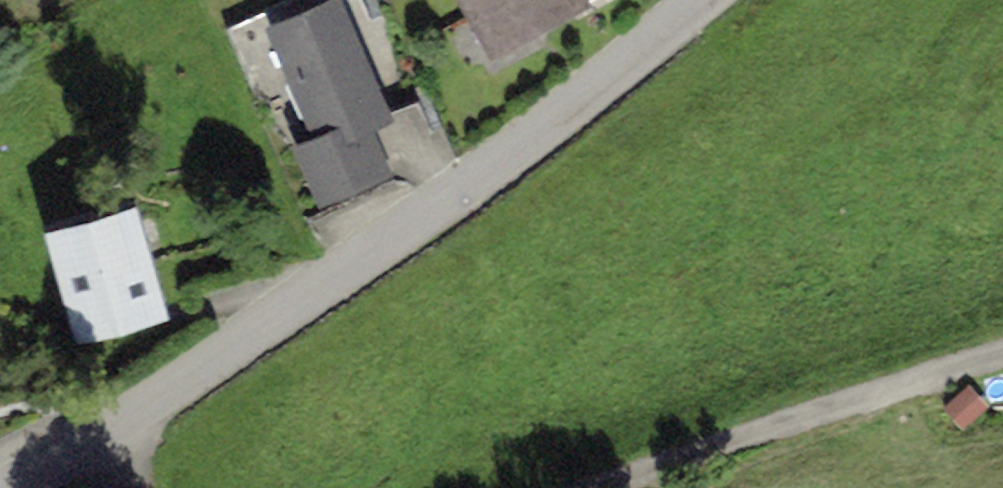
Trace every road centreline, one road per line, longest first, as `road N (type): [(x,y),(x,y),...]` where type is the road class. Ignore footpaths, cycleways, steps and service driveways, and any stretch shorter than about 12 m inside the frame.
road 1 (tertiary): [(98,443),(503,164),(700,0)]
road 2 (residential): [(608,487),(1002,361)]

